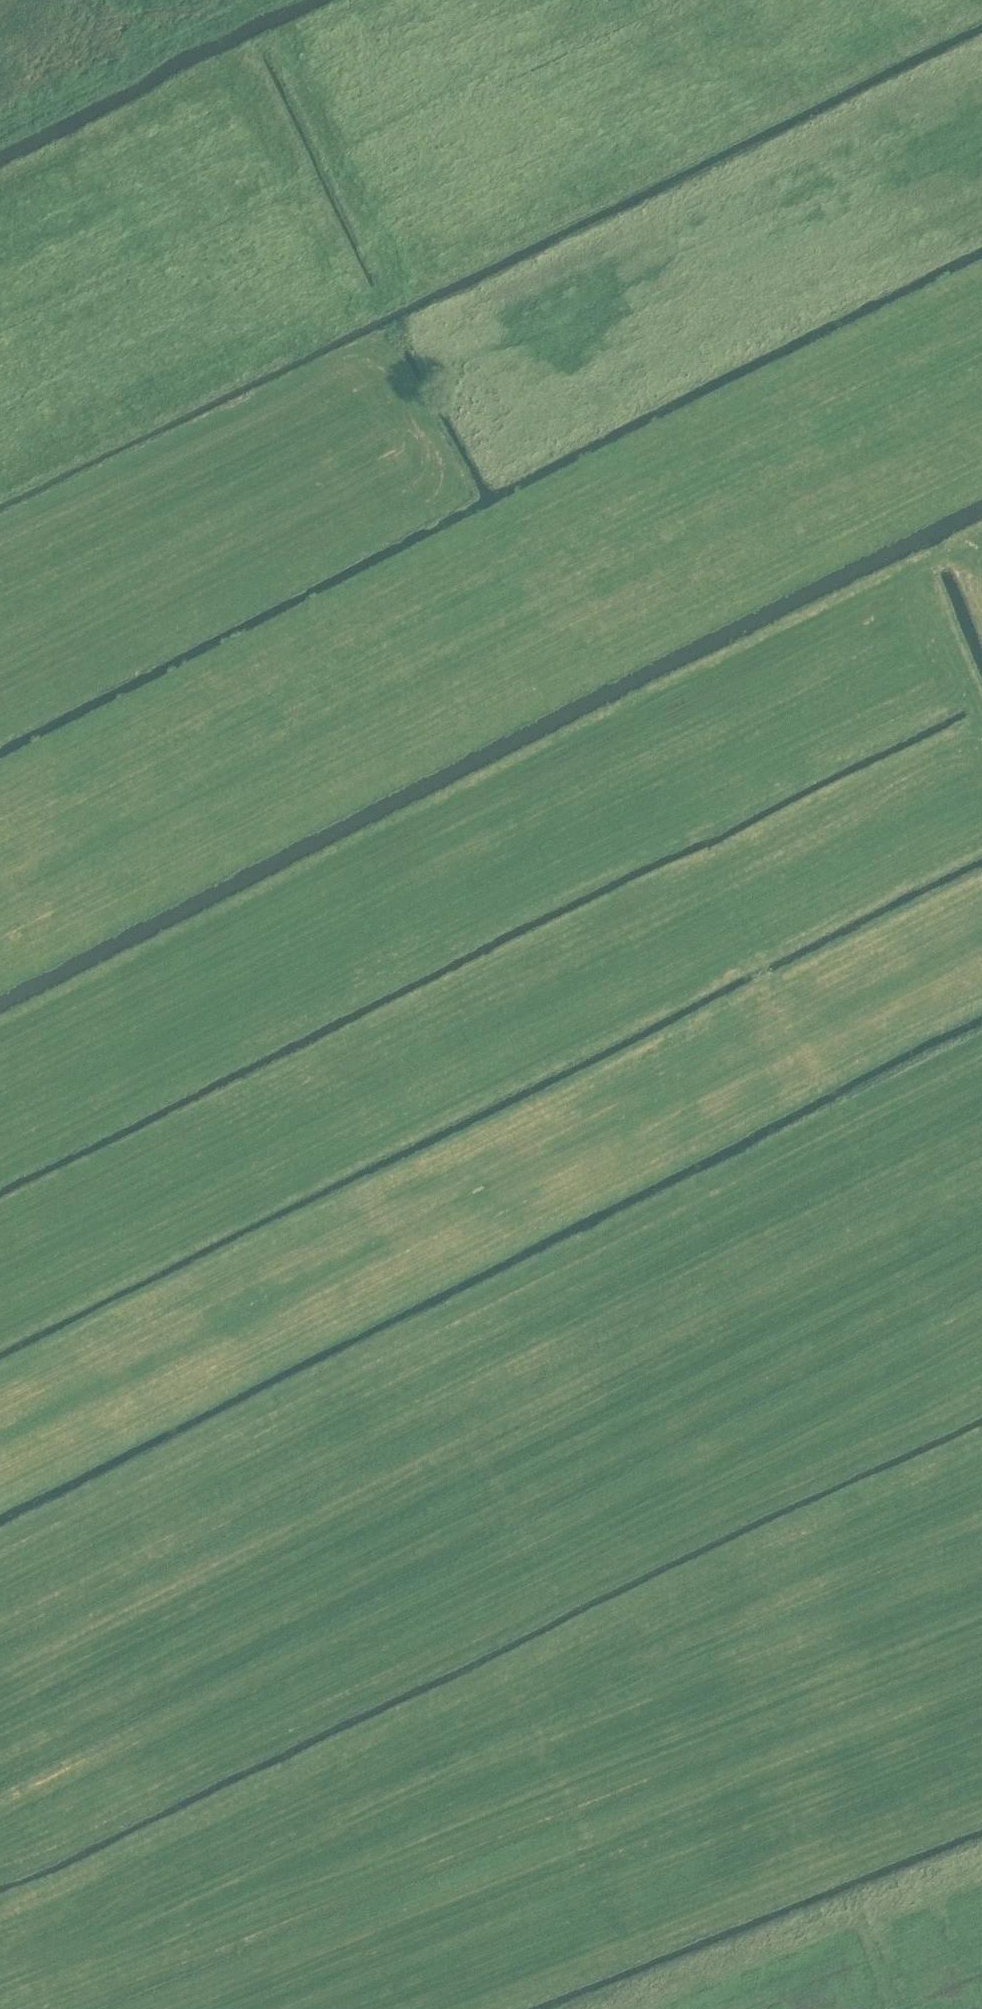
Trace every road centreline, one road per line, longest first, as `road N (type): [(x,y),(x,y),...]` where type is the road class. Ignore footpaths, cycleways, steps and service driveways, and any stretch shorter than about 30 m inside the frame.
road 1 (track): [(0,134),(252,0)]

